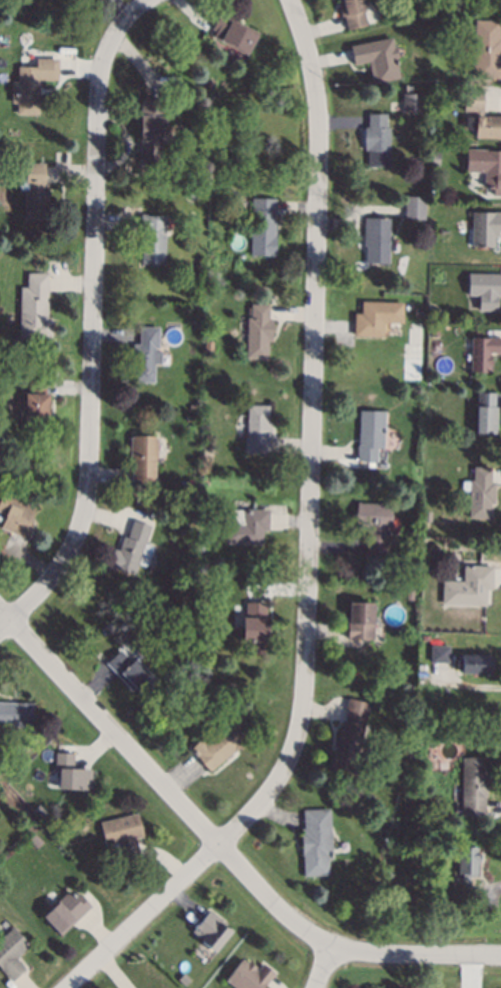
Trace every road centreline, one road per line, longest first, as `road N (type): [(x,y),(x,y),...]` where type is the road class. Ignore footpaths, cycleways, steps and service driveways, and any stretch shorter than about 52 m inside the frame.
road 1 (residential): [(289,0),(317,75),(301,720),(284,771),(261,802),(65,987)]
road 2 (residential): [(139,3),(99,60),(80,523),(55,573),(10,618)]
road 3 (residential): [(0,608),(278,910),(329,945),(500,956)]

